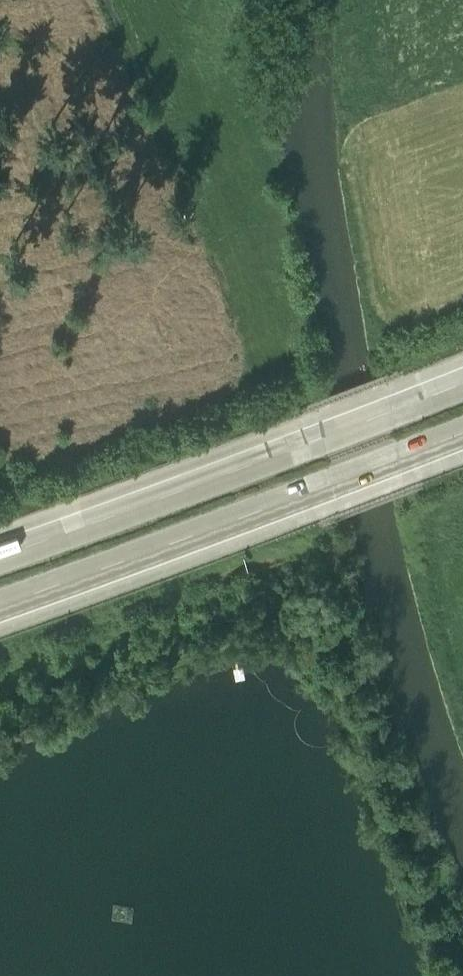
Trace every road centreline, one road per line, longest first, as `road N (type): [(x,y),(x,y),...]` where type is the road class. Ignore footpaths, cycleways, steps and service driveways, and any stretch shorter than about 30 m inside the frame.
road 1 (motorway): [(462,381),(0,553)]
road 2 (motorway): [(0,601),(462,431)]

